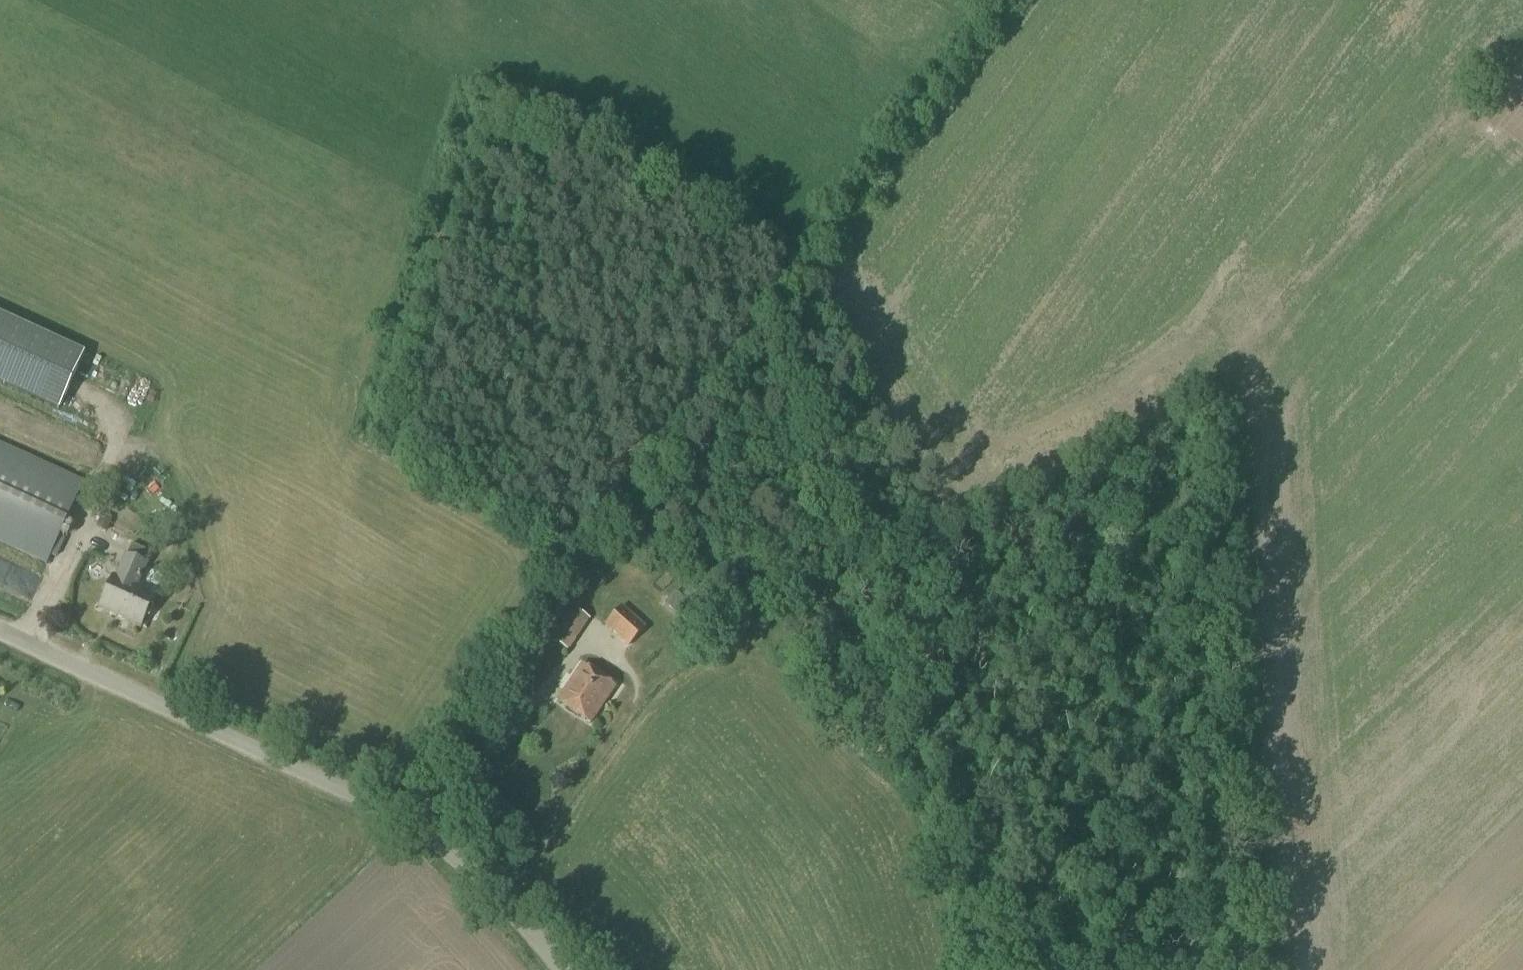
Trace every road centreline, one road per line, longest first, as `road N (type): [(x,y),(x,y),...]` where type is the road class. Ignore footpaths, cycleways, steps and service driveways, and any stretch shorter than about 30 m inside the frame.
road 1 (unclassified): [(553,969),(505,912),(411,824),(328,777),(0,628)]

